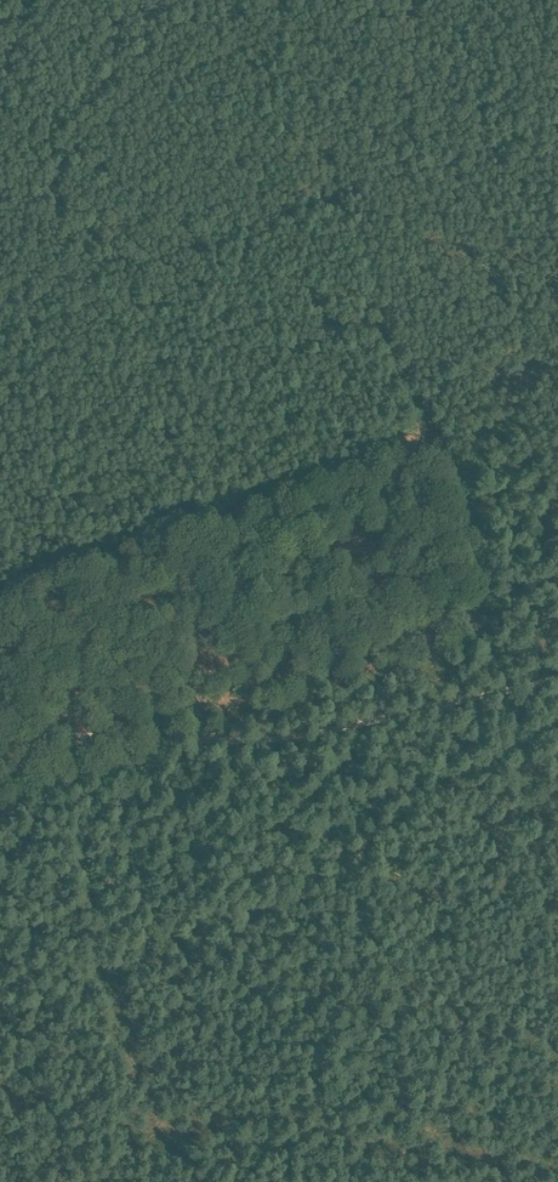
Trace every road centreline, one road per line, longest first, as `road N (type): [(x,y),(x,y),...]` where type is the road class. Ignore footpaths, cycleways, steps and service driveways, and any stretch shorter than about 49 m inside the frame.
road 1 (track): [(0,704),(69,738),(134,744),(305,736),(557,683)]
road 2 (track): [(501,695),(536,796),(557,811)]

